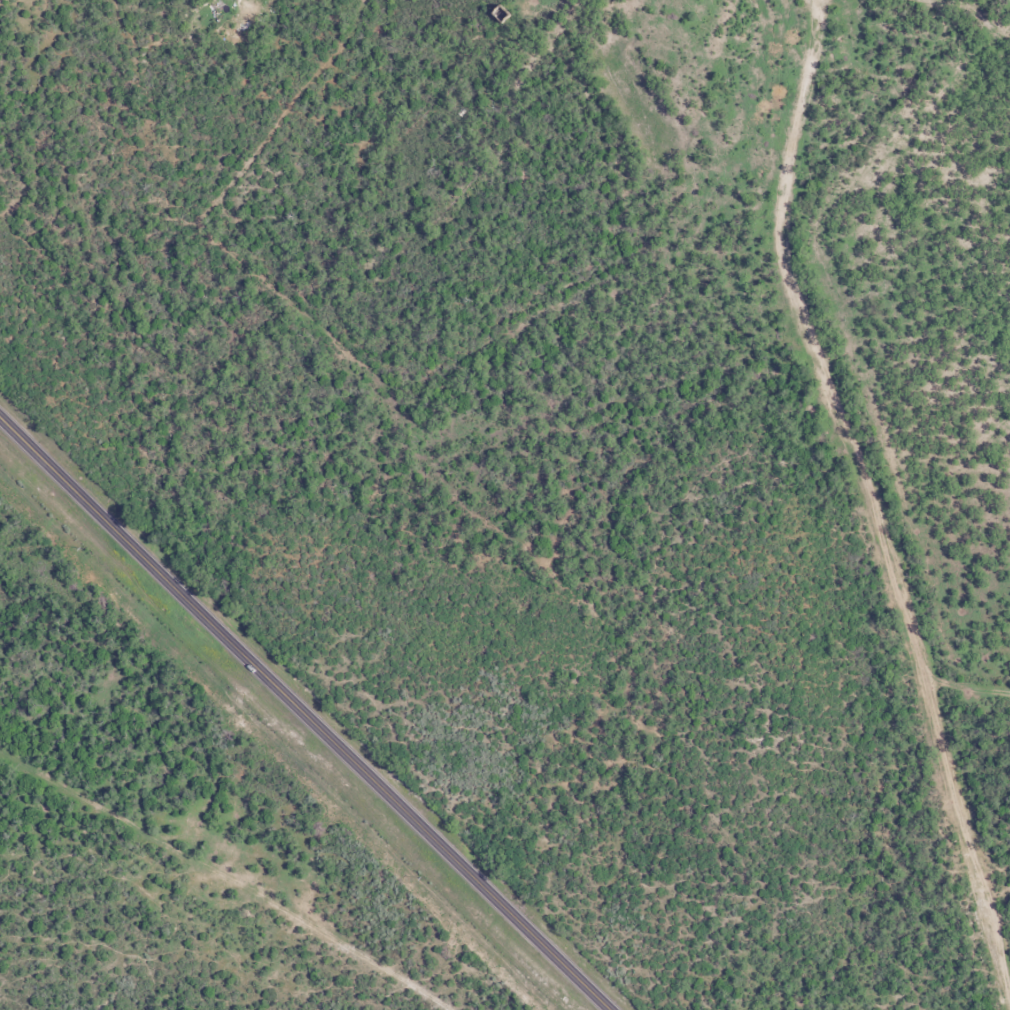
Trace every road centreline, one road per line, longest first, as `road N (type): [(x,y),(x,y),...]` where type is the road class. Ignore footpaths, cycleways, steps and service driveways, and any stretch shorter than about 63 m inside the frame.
road 1 (residential): [(1009,986),(960,786),(804,424),(794,141),(828,0)]
road 2 (secondary): [(0,421),(609,1009)]

